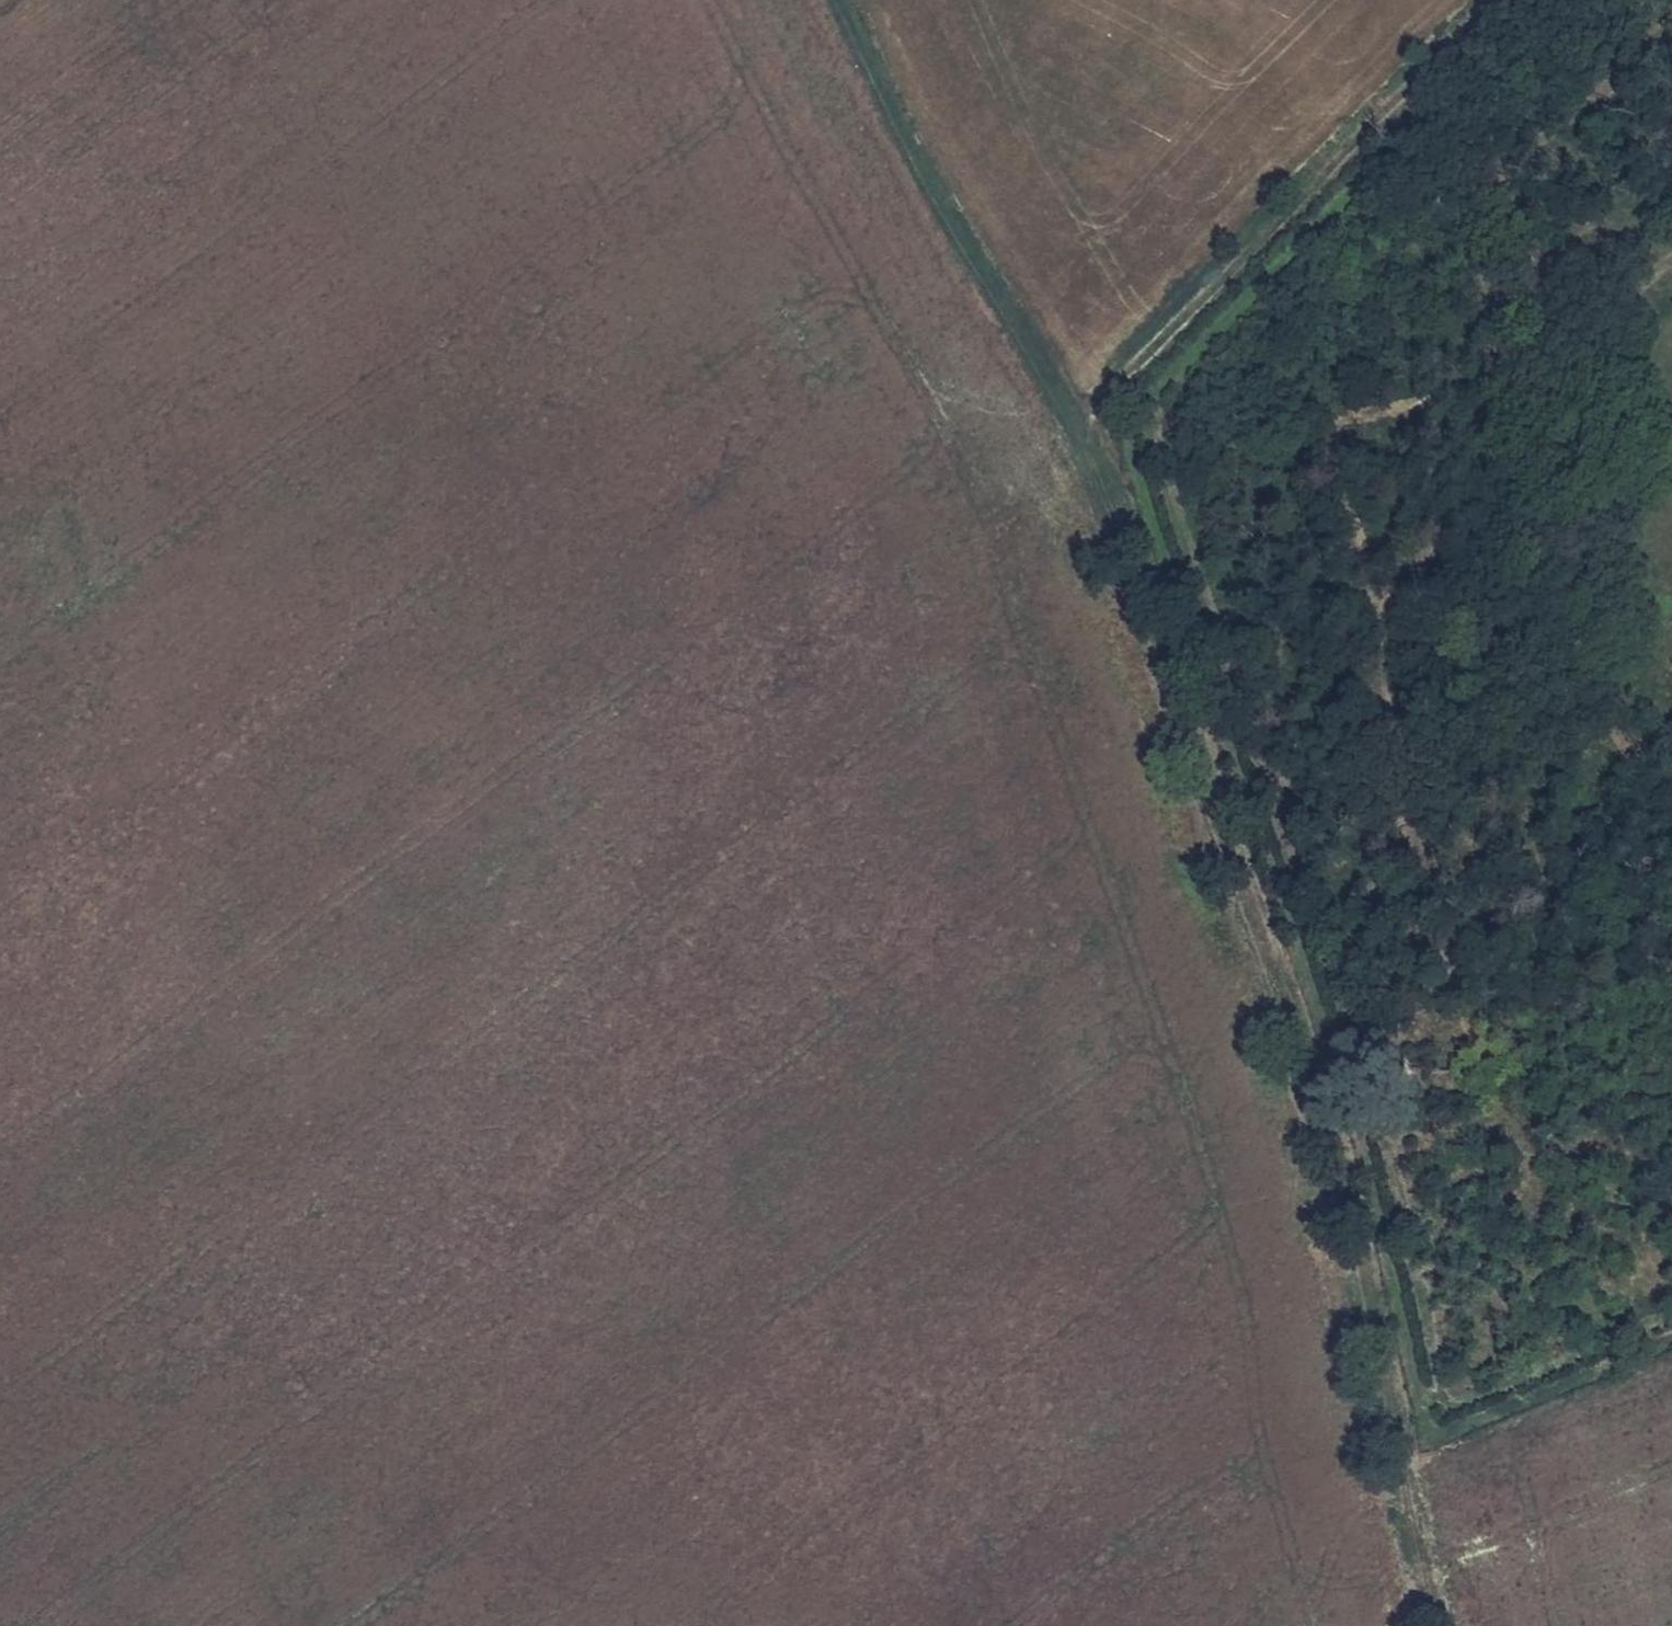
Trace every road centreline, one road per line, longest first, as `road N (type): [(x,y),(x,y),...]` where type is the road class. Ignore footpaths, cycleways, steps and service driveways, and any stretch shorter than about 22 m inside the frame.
road 1 (track): [(1435,1625),(1341,1193),(1092,437),(901,128),(836,0)]
road 2 (track): [(1079,417),(1477,0)]

